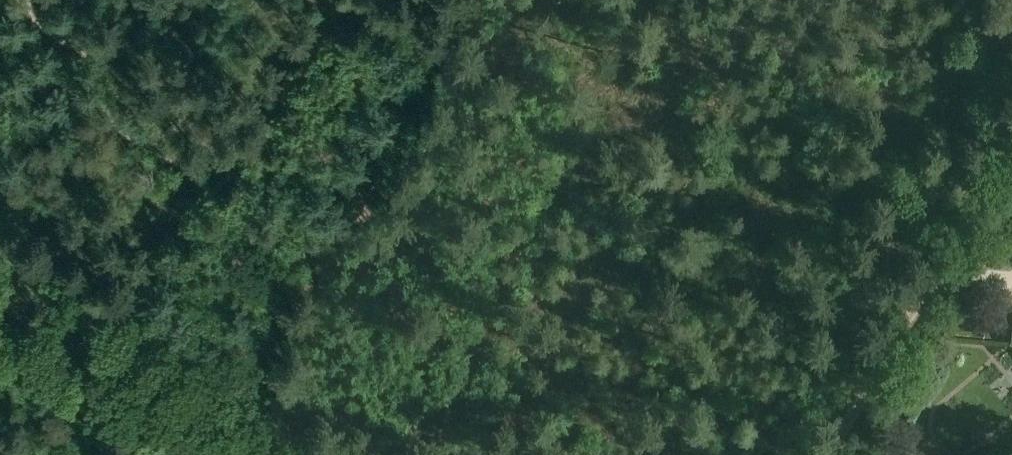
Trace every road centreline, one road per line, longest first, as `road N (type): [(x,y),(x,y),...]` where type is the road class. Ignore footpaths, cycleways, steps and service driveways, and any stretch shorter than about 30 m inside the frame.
road 1 (track): [(215,431),(463,0)]
road 2 (track): [(831,454),(1011,152)]
road 3 (track): [(256,454),(0,302)]

